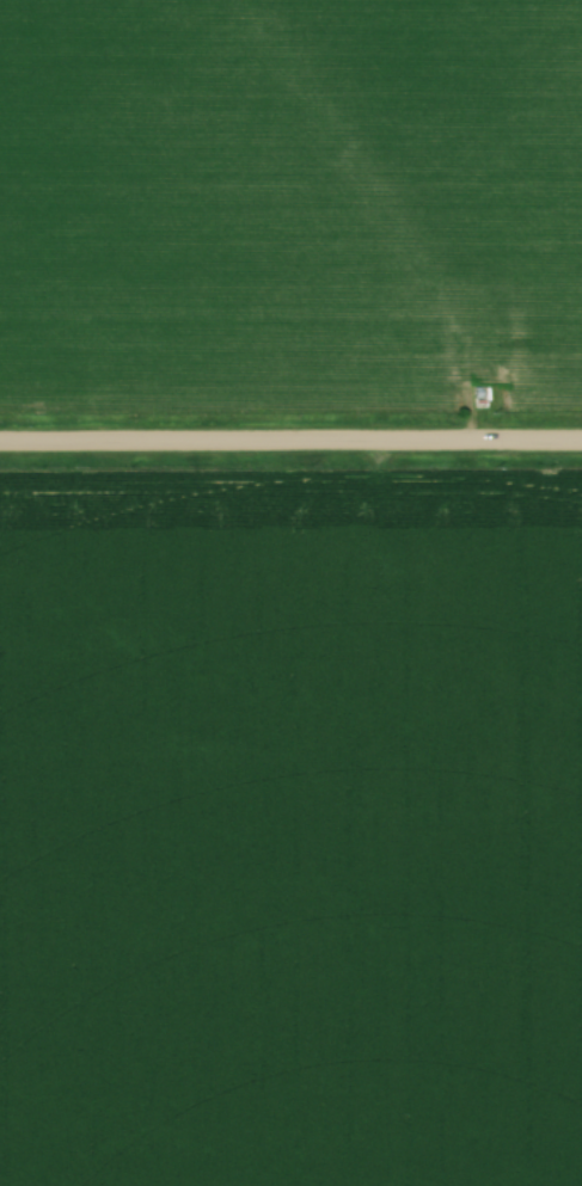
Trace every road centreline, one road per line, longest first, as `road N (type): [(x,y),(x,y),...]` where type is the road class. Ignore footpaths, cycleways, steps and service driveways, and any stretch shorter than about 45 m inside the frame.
road 1 (residential): [(0,444),(581,441)]

